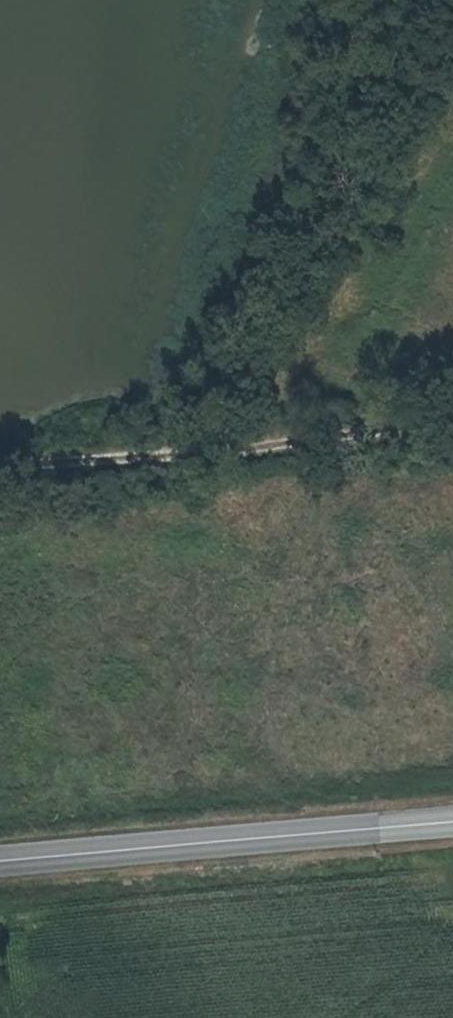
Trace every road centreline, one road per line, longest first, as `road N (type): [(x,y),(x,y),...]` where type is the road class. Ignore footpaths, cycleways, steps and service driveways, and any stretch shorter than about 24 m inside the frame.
road 1 (secondary): [(0,860),(452,822)]

